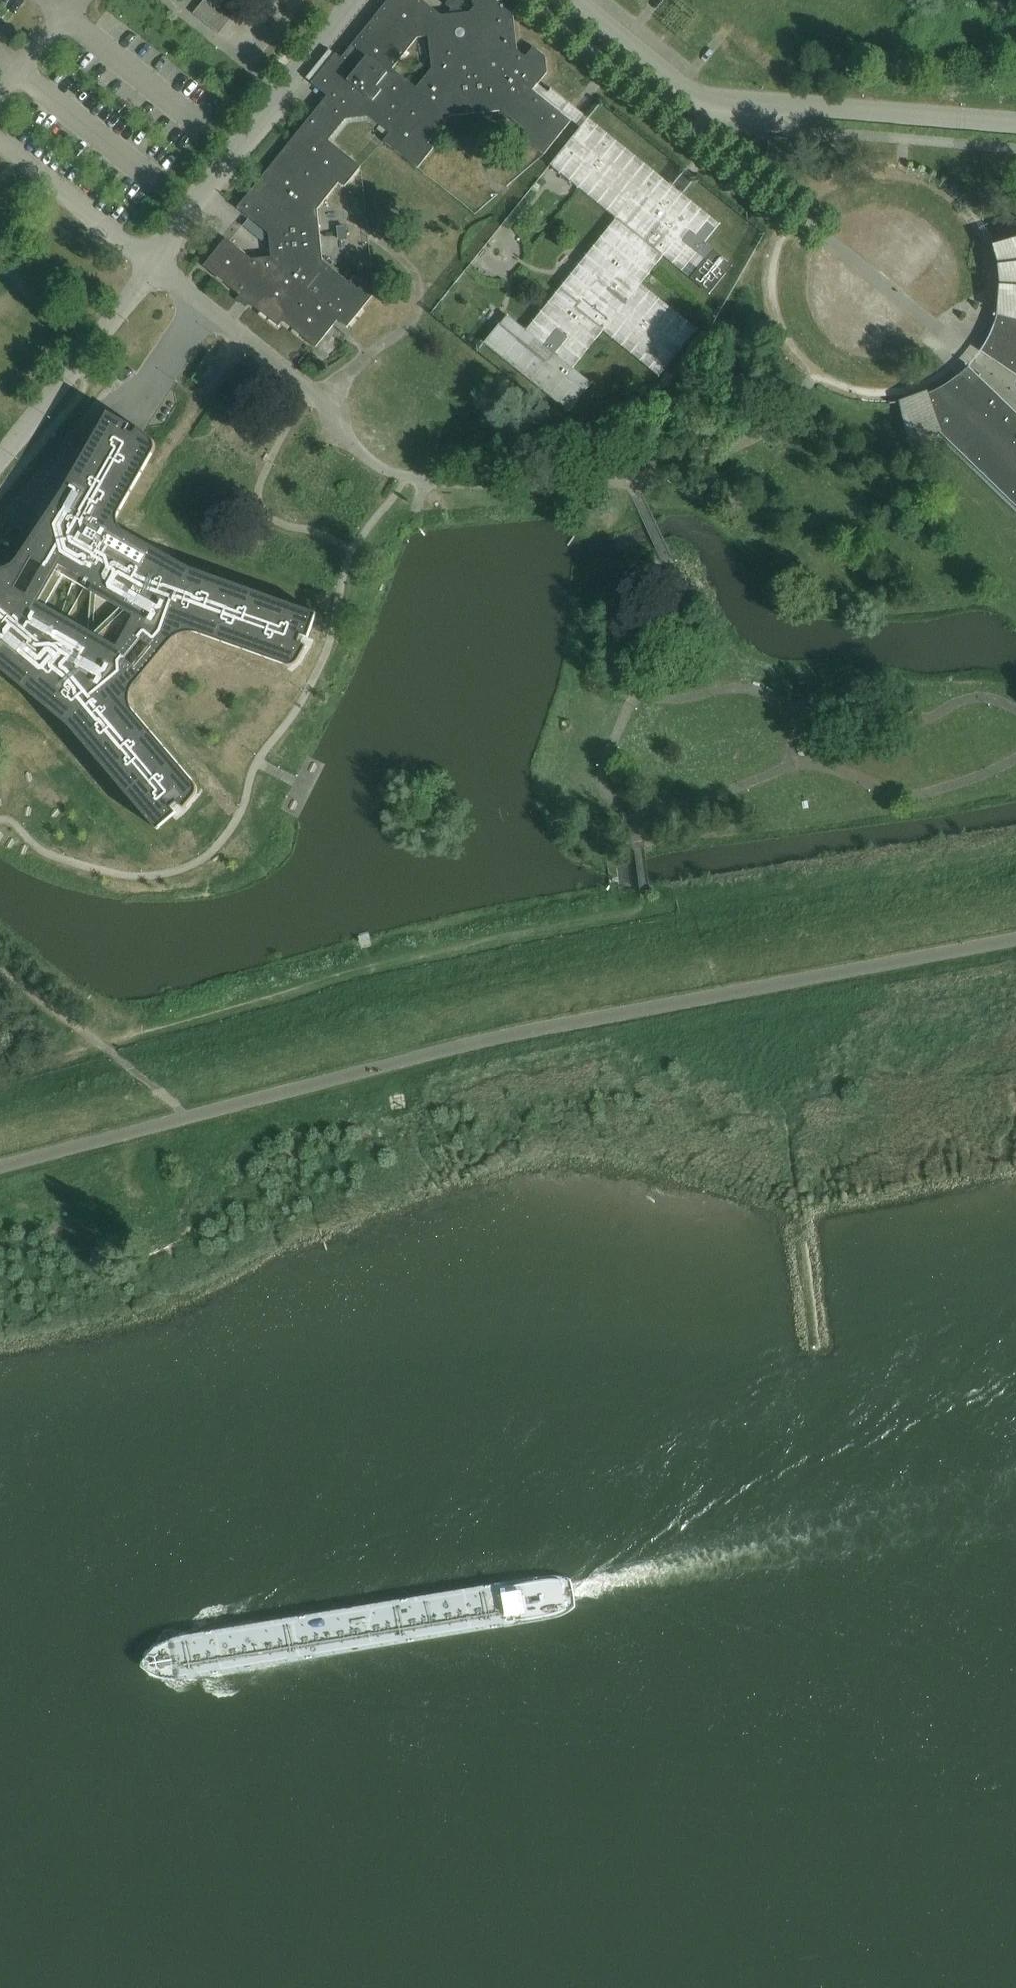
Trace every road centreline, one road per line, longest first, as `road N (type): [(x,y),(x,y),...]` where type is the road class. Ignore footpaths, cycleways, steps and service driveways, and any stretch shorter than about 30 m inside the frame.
road 1 (unclassified): [(1015,124),(705,99),(575,0)]
road 2 (unclassified): [(153,269),(176,225),(355,0)]
road 3 (unclassified): [(352,445),(324,403),(153,269)]
road 4 (unclassified): [(0,456),(153,269)]
road 5 (unclassified): [(153,269),(0,143)]
road 6 (unclassified): [(0,94),(76,0)]

